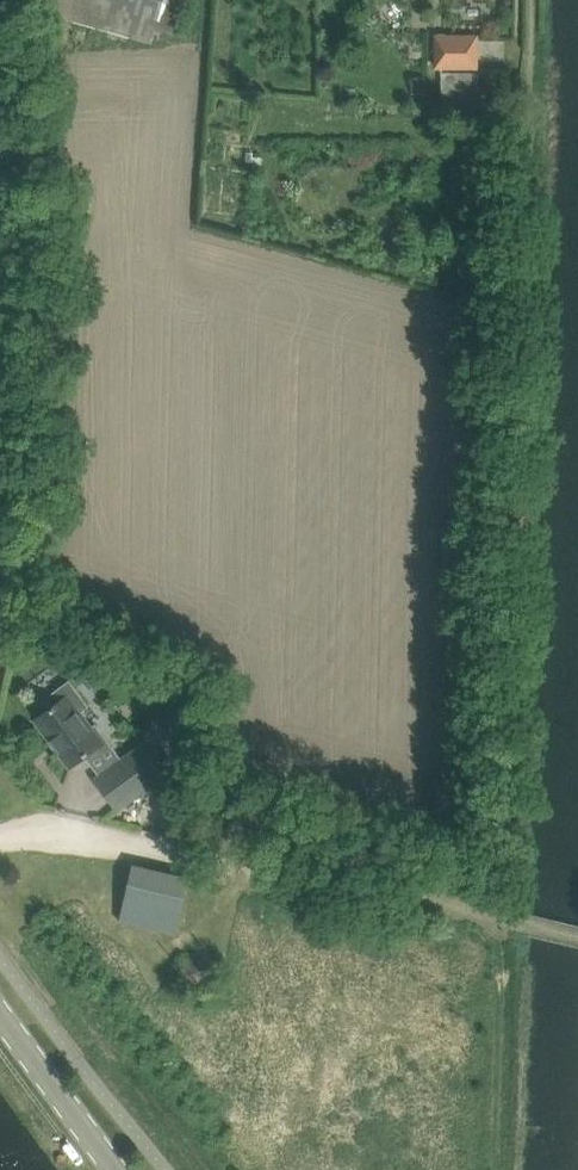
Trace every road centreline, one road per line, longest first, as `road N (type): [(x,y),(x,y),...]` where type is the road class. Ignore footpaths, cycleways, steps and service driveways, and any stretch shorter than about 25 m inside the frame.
road 1 (track): [(496,915),(69,835),(0,836)]
road 2 (tertiary): [(0,1013),(116,1169)]

